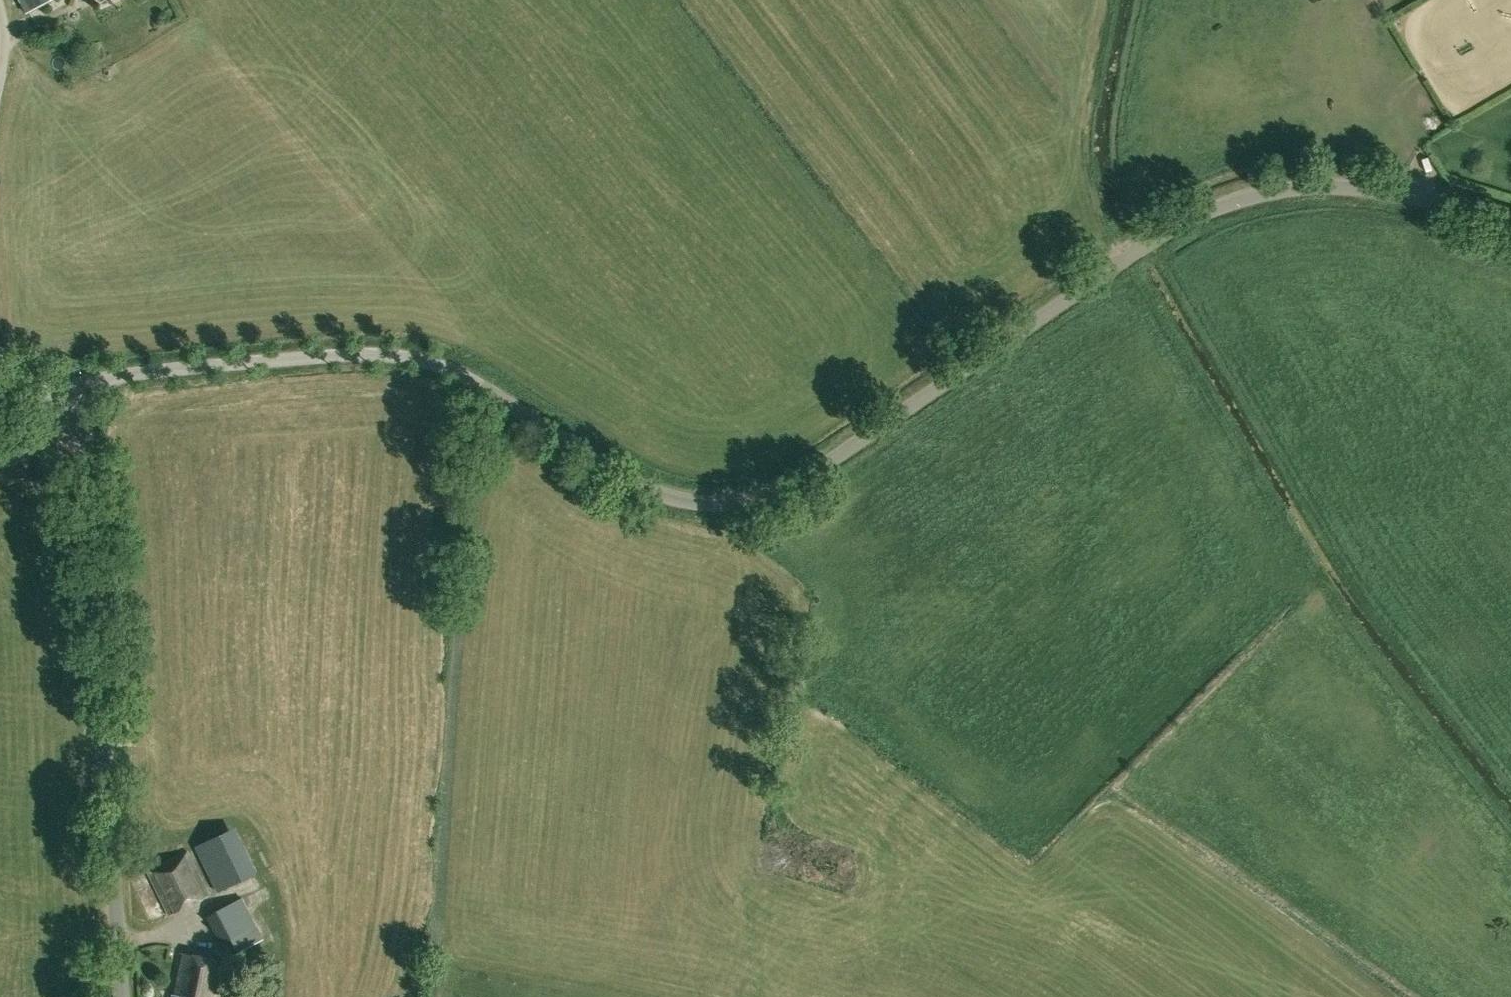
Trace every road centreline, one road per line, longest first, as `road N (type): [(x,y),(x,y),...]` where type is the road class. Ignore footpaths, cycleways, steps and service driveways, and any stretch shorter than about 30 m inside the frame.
road 1 (unclassified): [(76,383),(329,355),(410,359),(467,376),(670,498),(720,506),(771,497),(810,478),(1121,266),(1224,208),(1336,189),(1423,202),(1510,229)]
road 2 (unclassified): [(127,996),(76,383)]

